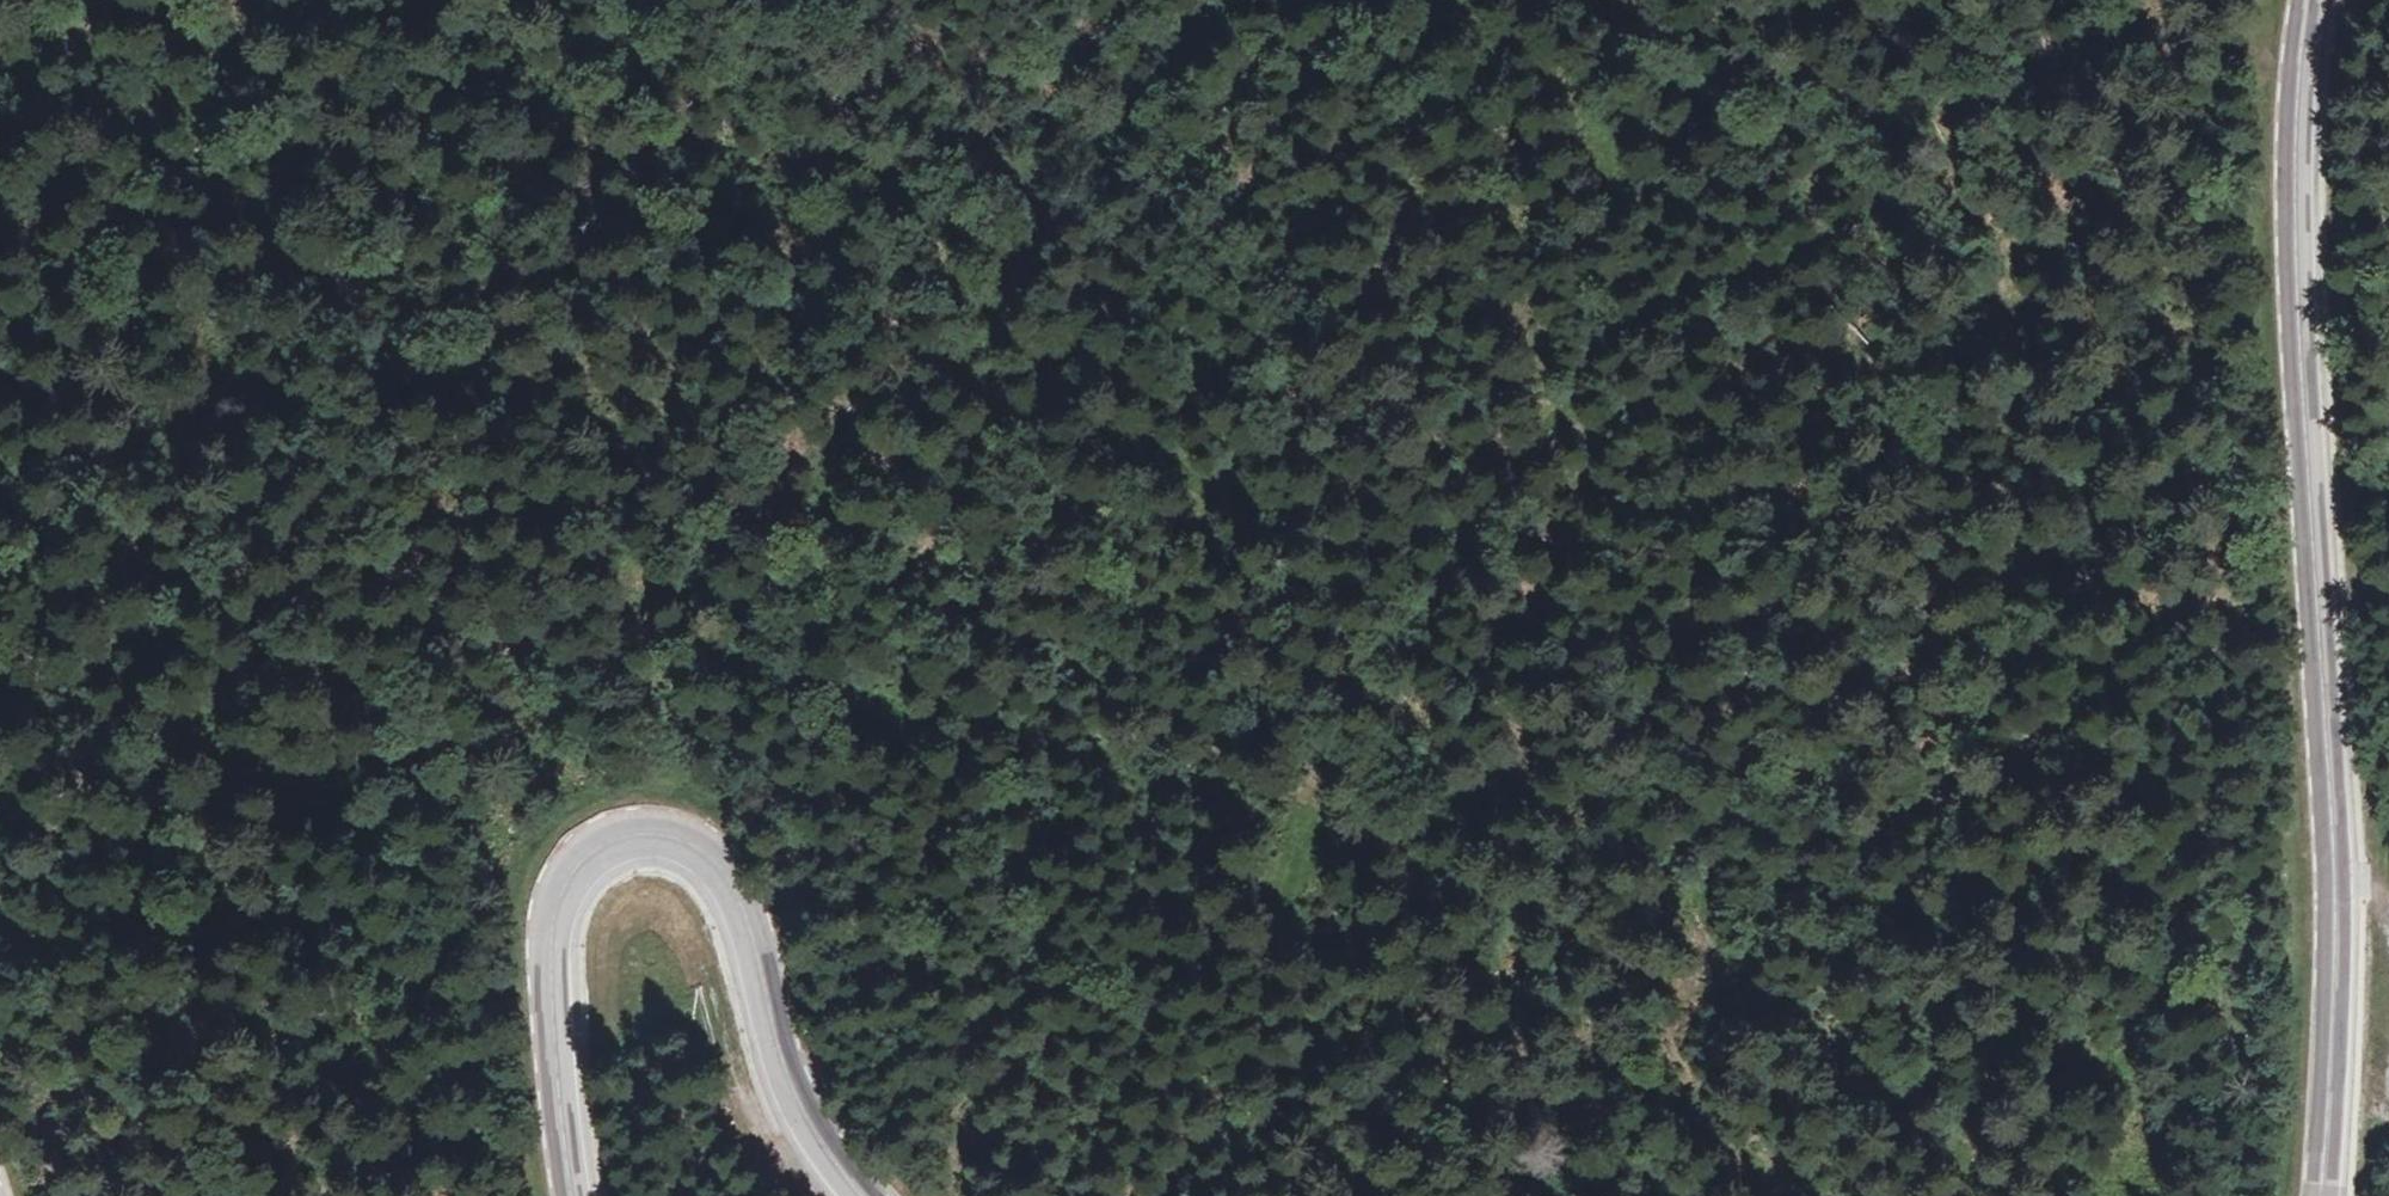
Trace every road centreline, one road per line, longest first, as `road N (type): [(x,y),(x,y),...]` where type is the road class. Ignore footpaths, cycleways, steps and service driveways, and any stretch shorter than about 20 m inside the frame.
road 1 (secondary): [(2320,1195),(2335,947),(2294,305),(2290,160),(2306,0)]
road 2 (secondary): [(573,1195),(550,934),(570,876),(602,838),(653,826),(703,848),(741,902),(781,1050),(825,1151),(860,1195)]

